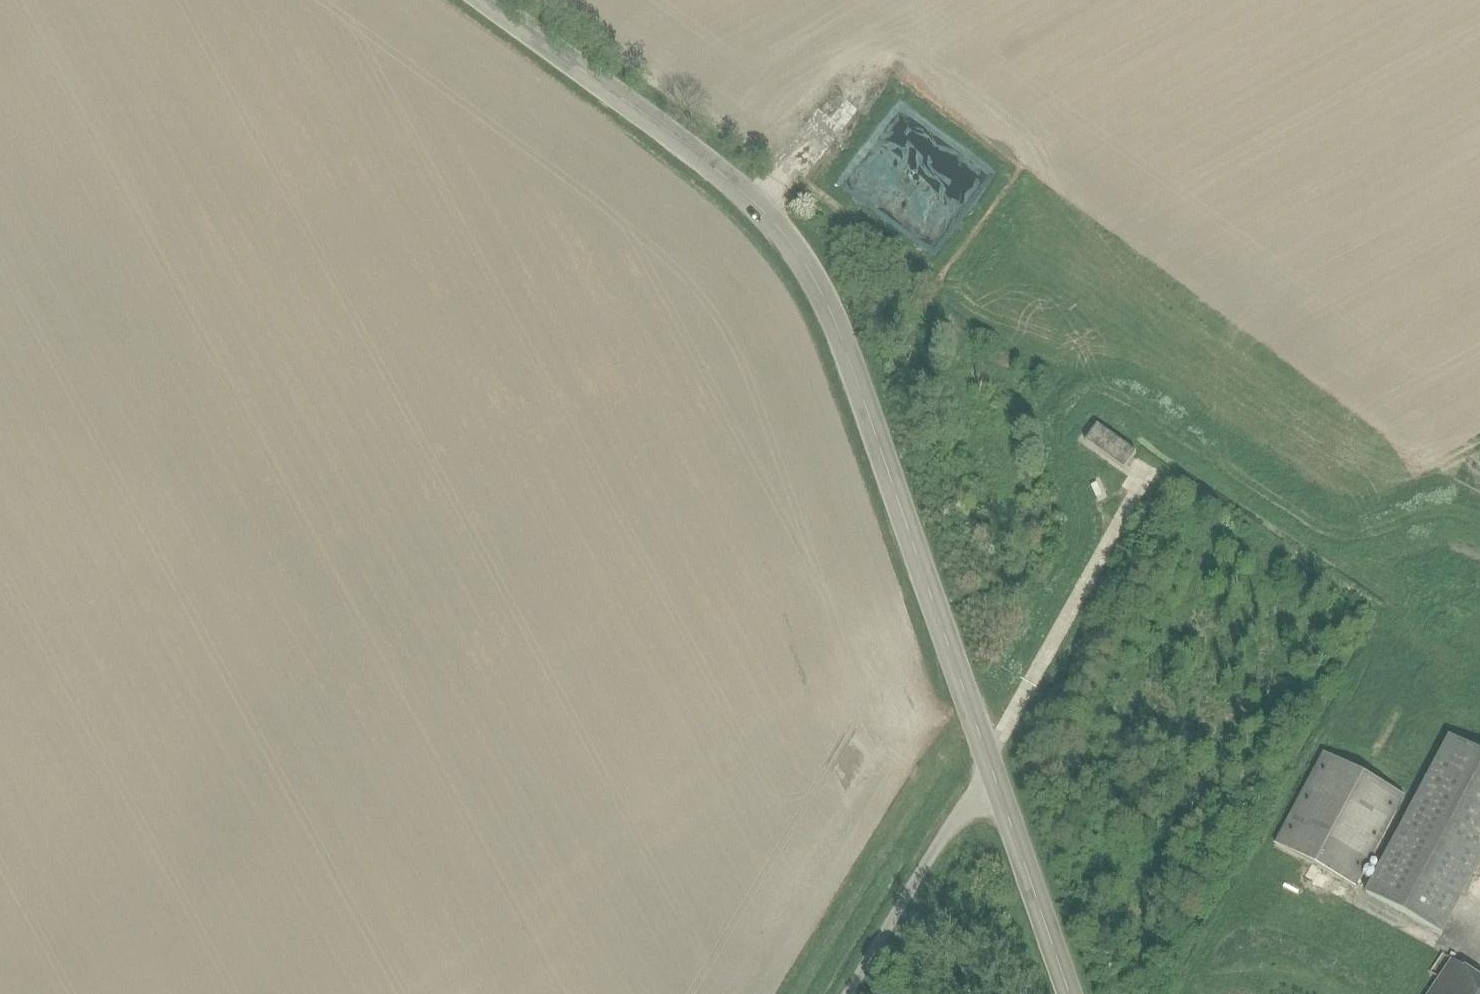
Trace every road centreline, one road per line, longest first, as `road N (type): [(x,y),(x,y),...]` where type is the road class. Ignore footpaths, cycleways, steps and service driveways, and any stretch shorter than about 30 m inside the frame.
road 1 (tertiary): [(987,761),(854,372),(803,261),(758,204),(486,0)]
road 2 (track): [(800,993),(944,756),(942,724),(968,704)]
road 3 (unclassified): [(848,993),(987,761)]
road 4 (tertiary): [(1068,993),(987,761)]

